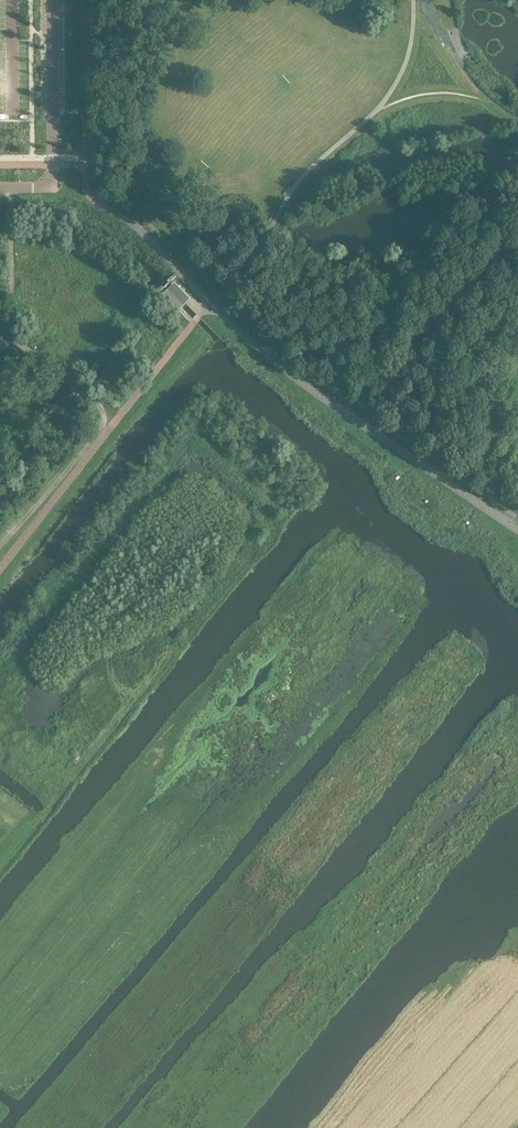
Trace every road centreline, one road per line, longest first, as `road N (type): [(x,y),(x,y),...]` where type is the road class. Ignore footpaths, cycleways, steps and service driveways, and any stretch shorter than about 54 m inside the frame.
road 1 (unclassified): [(0,188),(54,188),(52,0)]
road 2 (track): [(103,423),(0,540)]

